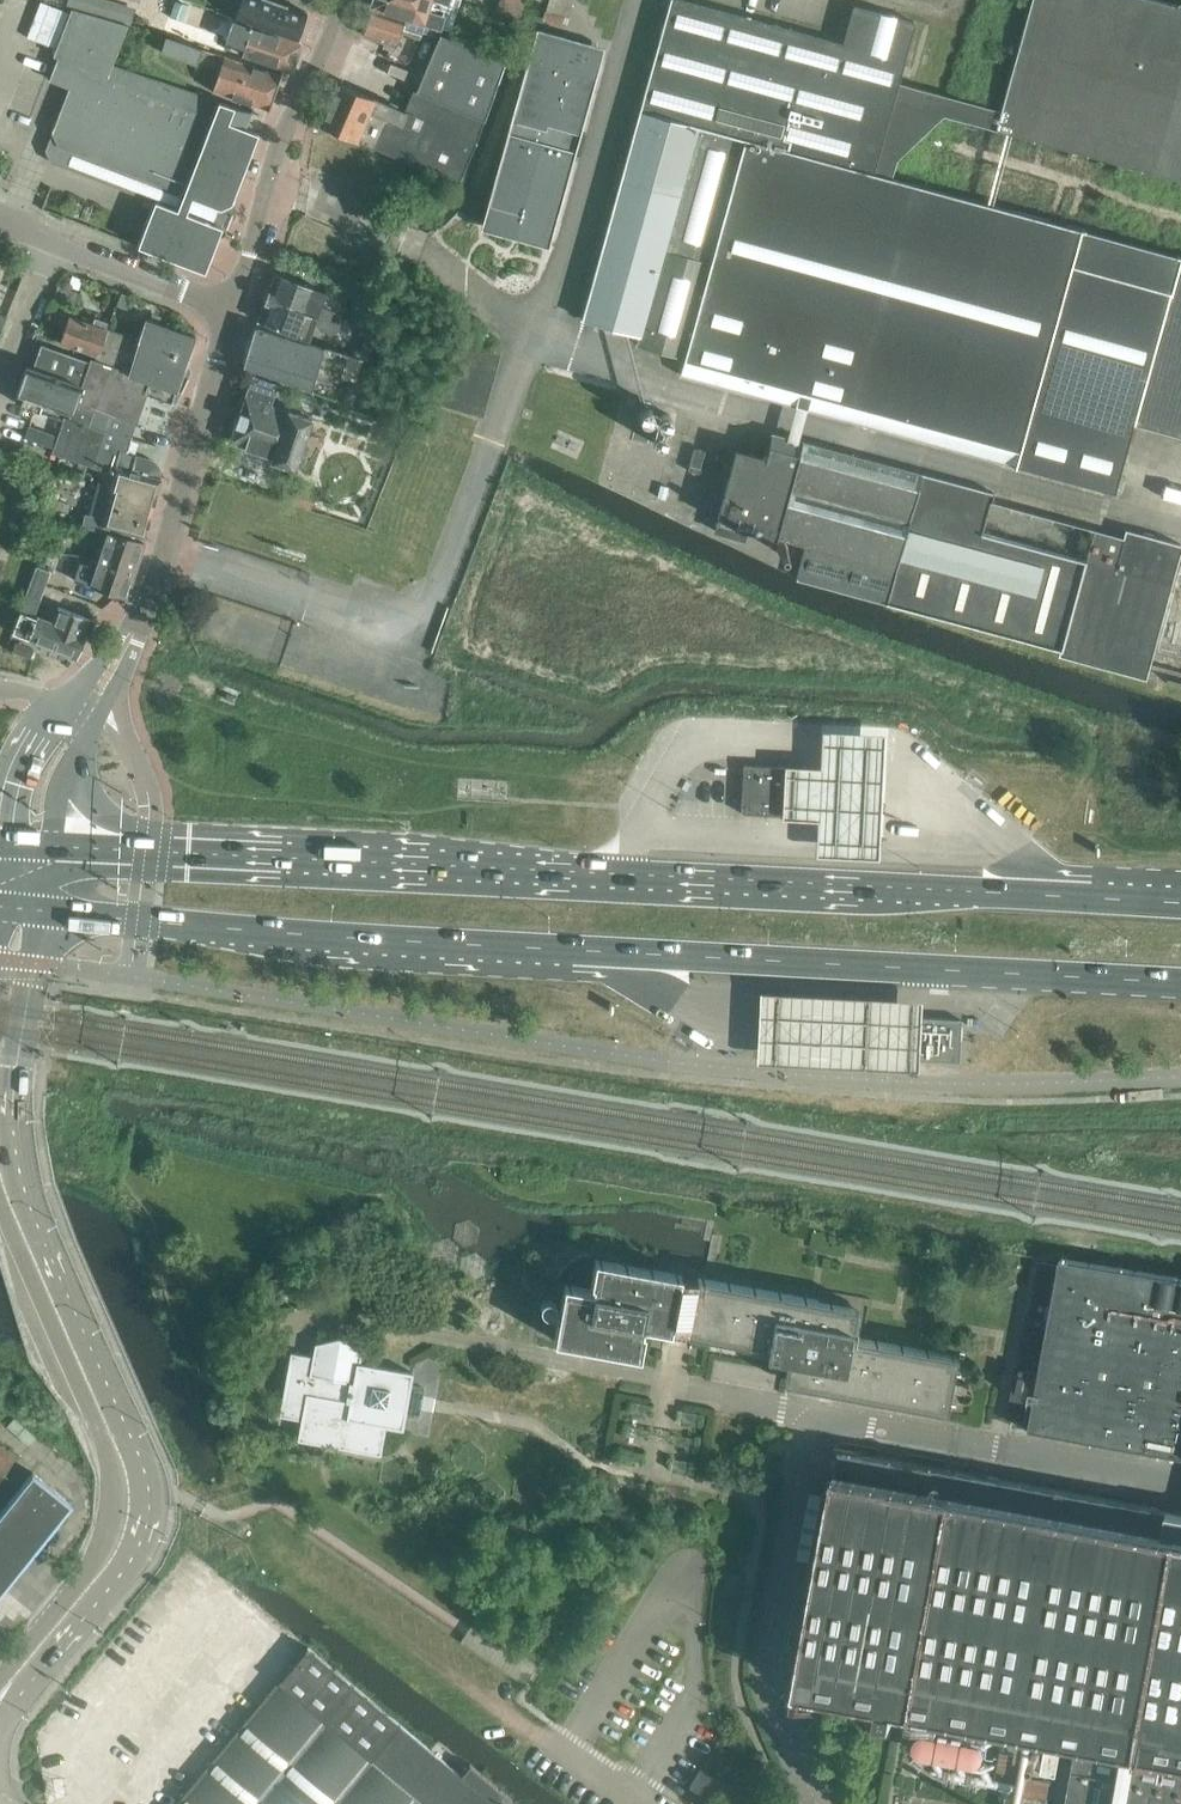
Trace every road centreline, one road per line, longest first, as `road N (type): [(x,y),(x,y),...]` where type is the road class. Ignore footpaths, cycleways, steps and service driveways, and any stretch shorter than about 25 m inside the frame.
road 1 (primary): [(39,910),(352,936),(1180,982)]
road 2 (primary): [(1180,902),(49,844)]
road 3 (tertiary): [(0,1732),(124,1566),(148,1501),(141,1454),(19,1169),(15,1092),(39,910)]
road 4 (tertiary): [(0,1199),(107,1451),(114,1500),(90,1567),(0,1679)]
road 5 (residential): [(232,310),(283,131),(344,0)]
road 6 (residential): [(142,620),(232,310)]
road 7 (residential): [(232,310),(56,245)]
road 8 (residential): [(0,388),(56,245)]
road 9 (unclassified): [(58,706),(21,764),(4,843)]
road 10 (unclassified): [(49,844),(56,798),(94,724)]
road 11 (unclassified): [(142,620),(58,706)]

